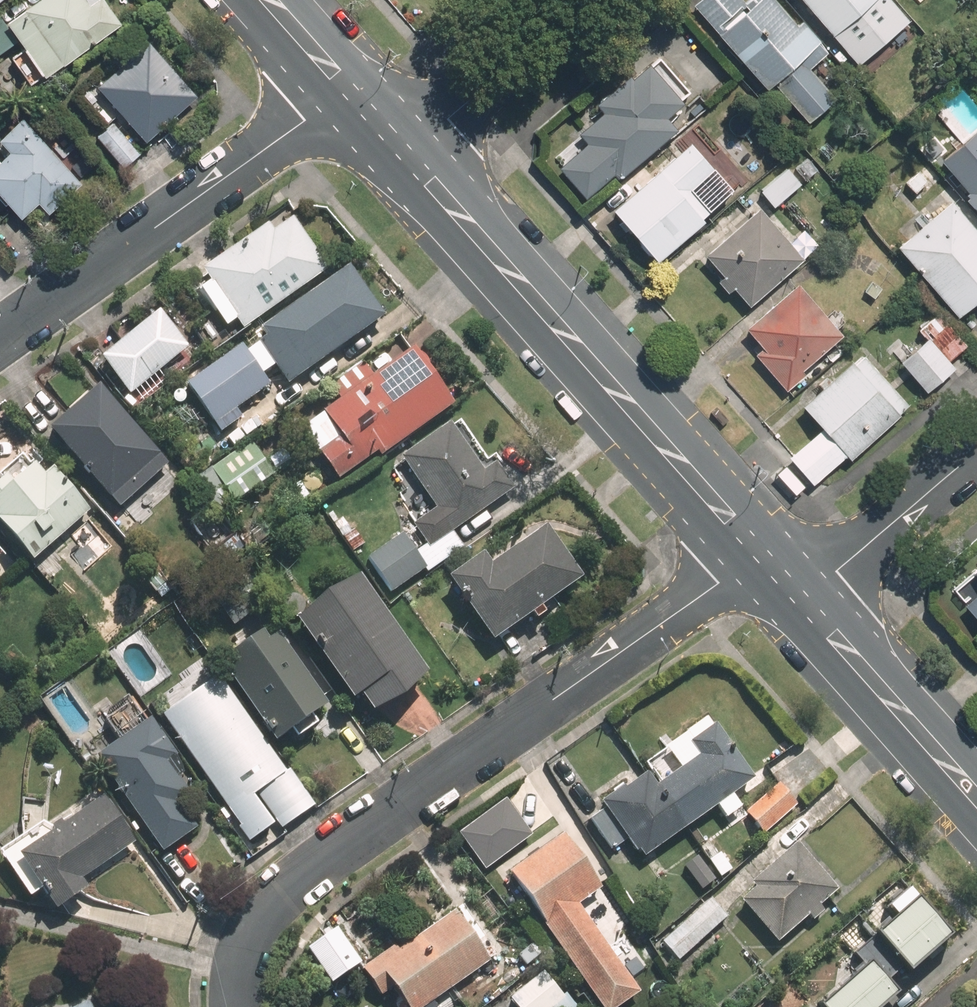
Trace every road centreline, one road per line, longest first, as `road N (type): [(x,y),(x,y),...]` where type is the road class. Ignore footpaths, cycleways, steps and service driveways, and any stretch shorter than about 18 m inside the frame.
road 1 (residential): [(234,1006),(238,952),(258,914),(295,875),(697,600),(785,580)]
road 2 (secondary): [(785,580),(374,121)]
road 3 (residential): [(374,121),(289,131),(0,336)]
road 4 (secondary): [(976,800),(785,580)]
road 5 (residential): [(374,121),(460,108),(585,0)]
road 6 (residential): [(785,580),(855,558),(976,453)]
road 7 (secondary): [(374,121),(268,0)]

